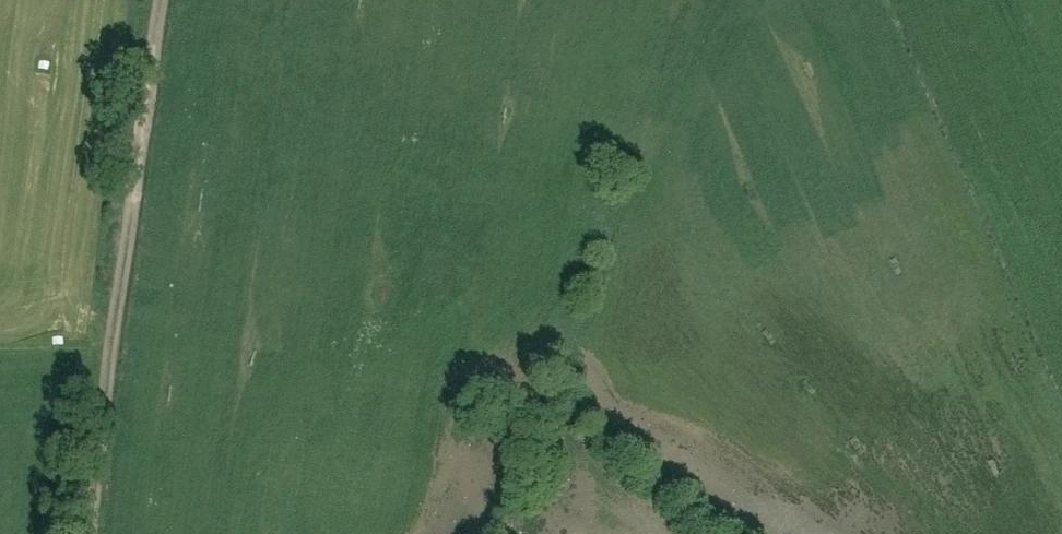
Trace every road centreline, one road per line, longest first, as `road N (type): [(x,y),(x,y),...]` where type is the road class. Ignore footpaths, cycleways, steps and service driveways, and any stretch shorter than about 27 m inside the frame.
road 1 (track): [(160,0),(92,533)]

